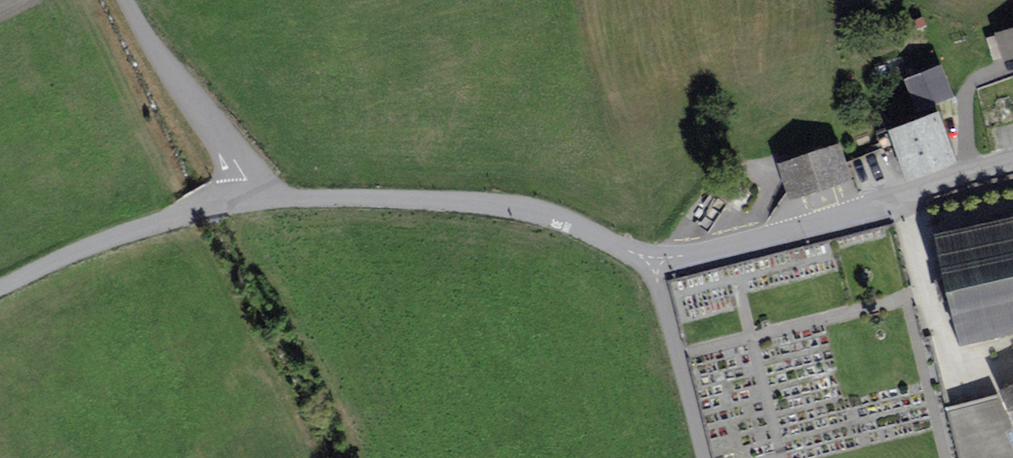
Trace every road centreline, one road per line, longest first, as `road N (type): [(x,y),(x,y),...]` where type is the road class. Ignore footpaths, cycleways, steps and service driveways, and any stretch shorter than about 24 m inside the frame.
road 1 (residential): [(245,197),(515,208),(576,226),(648,264)]
road 2 (residential): [(648,264),(1012,167)]
road 3 (residential): [(0,288),(197,206),(245,197)]
road 4 (residential): [(125,0),(234,157),(245,197)]
road 5 (residential): [(704,457),(648,264)]

